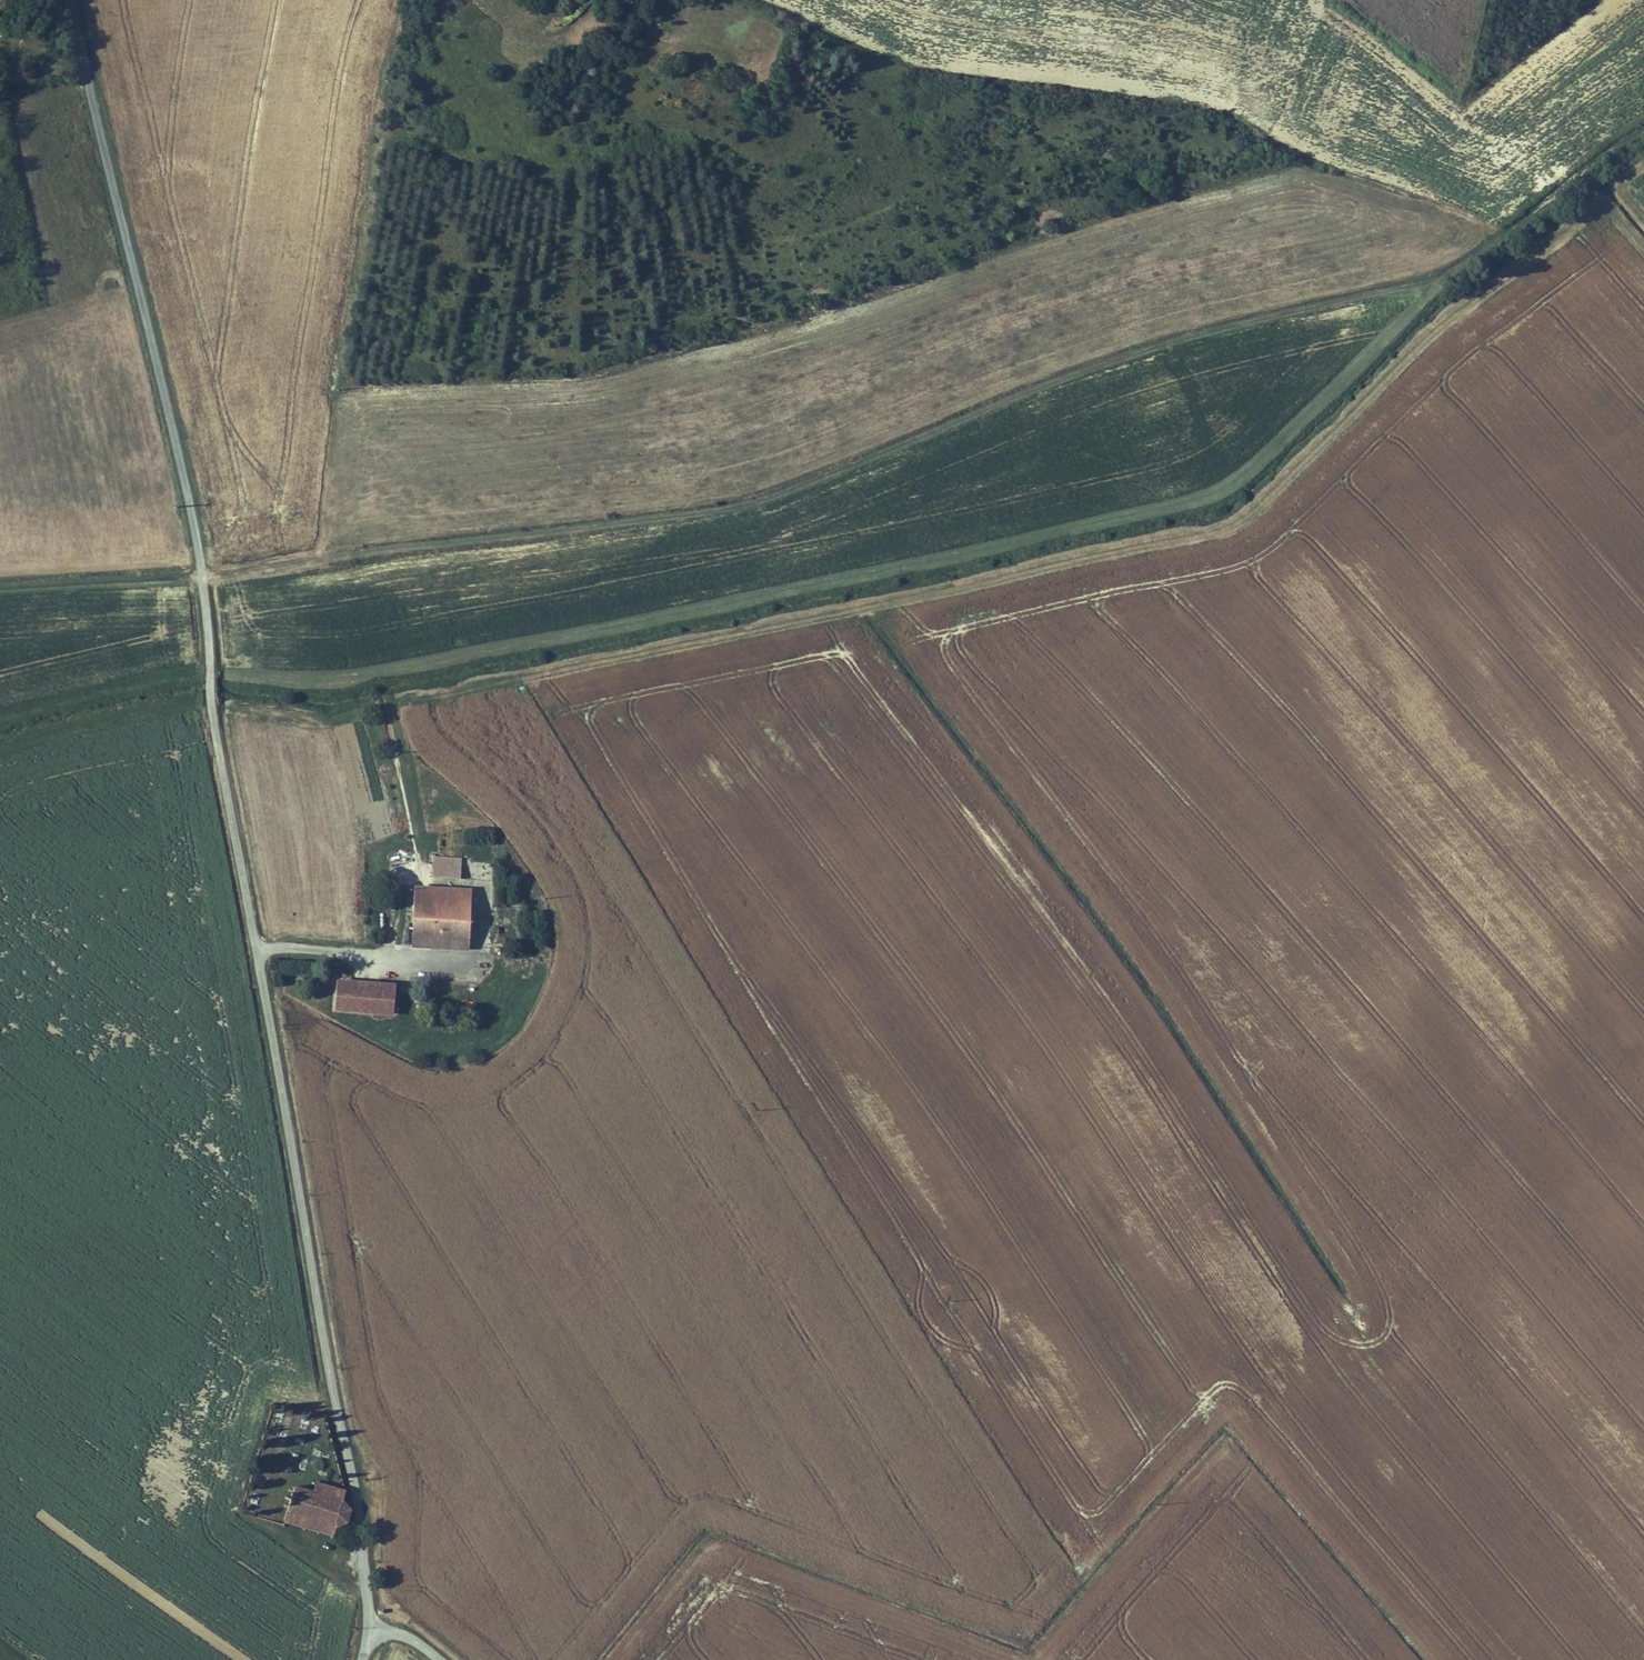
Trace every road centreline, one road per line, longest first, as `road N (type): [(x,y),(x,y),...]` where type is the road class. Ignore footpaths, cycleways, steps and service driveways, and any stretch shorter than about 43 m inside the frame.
road 1 (track): [(0,584),(202,572),(748,503),(1080,368),(1449,266),(1643,126)]
road 2 (unclassified): [(375,1637),(359,1512),(213,723),(202,572),(70,0)]

